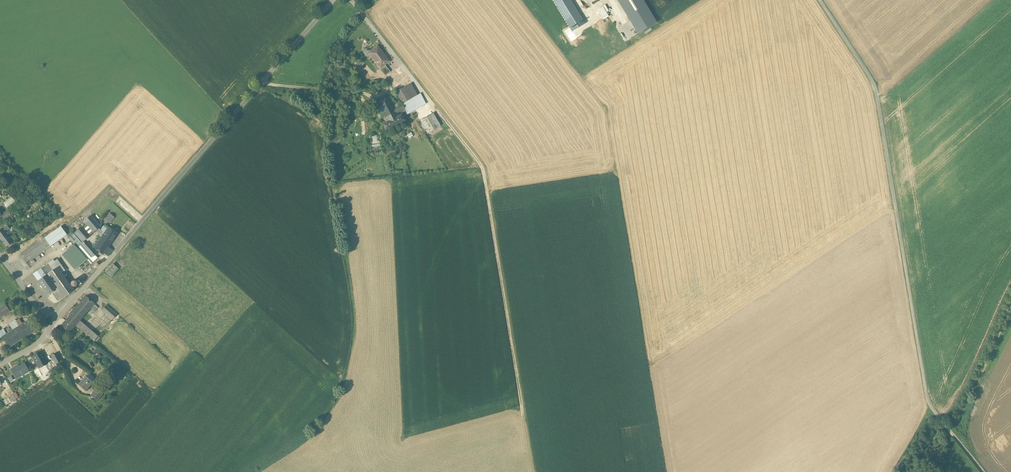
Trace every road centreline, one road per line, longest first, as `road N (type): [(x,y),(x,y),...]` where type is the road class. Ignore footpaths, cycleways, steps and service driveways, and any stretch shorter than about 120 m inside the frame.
road 1 (unclassified): [(820,0),(875,88),(929,402),(982,471)]
road 2 (unclassified): [(333,0),(48,323)]

